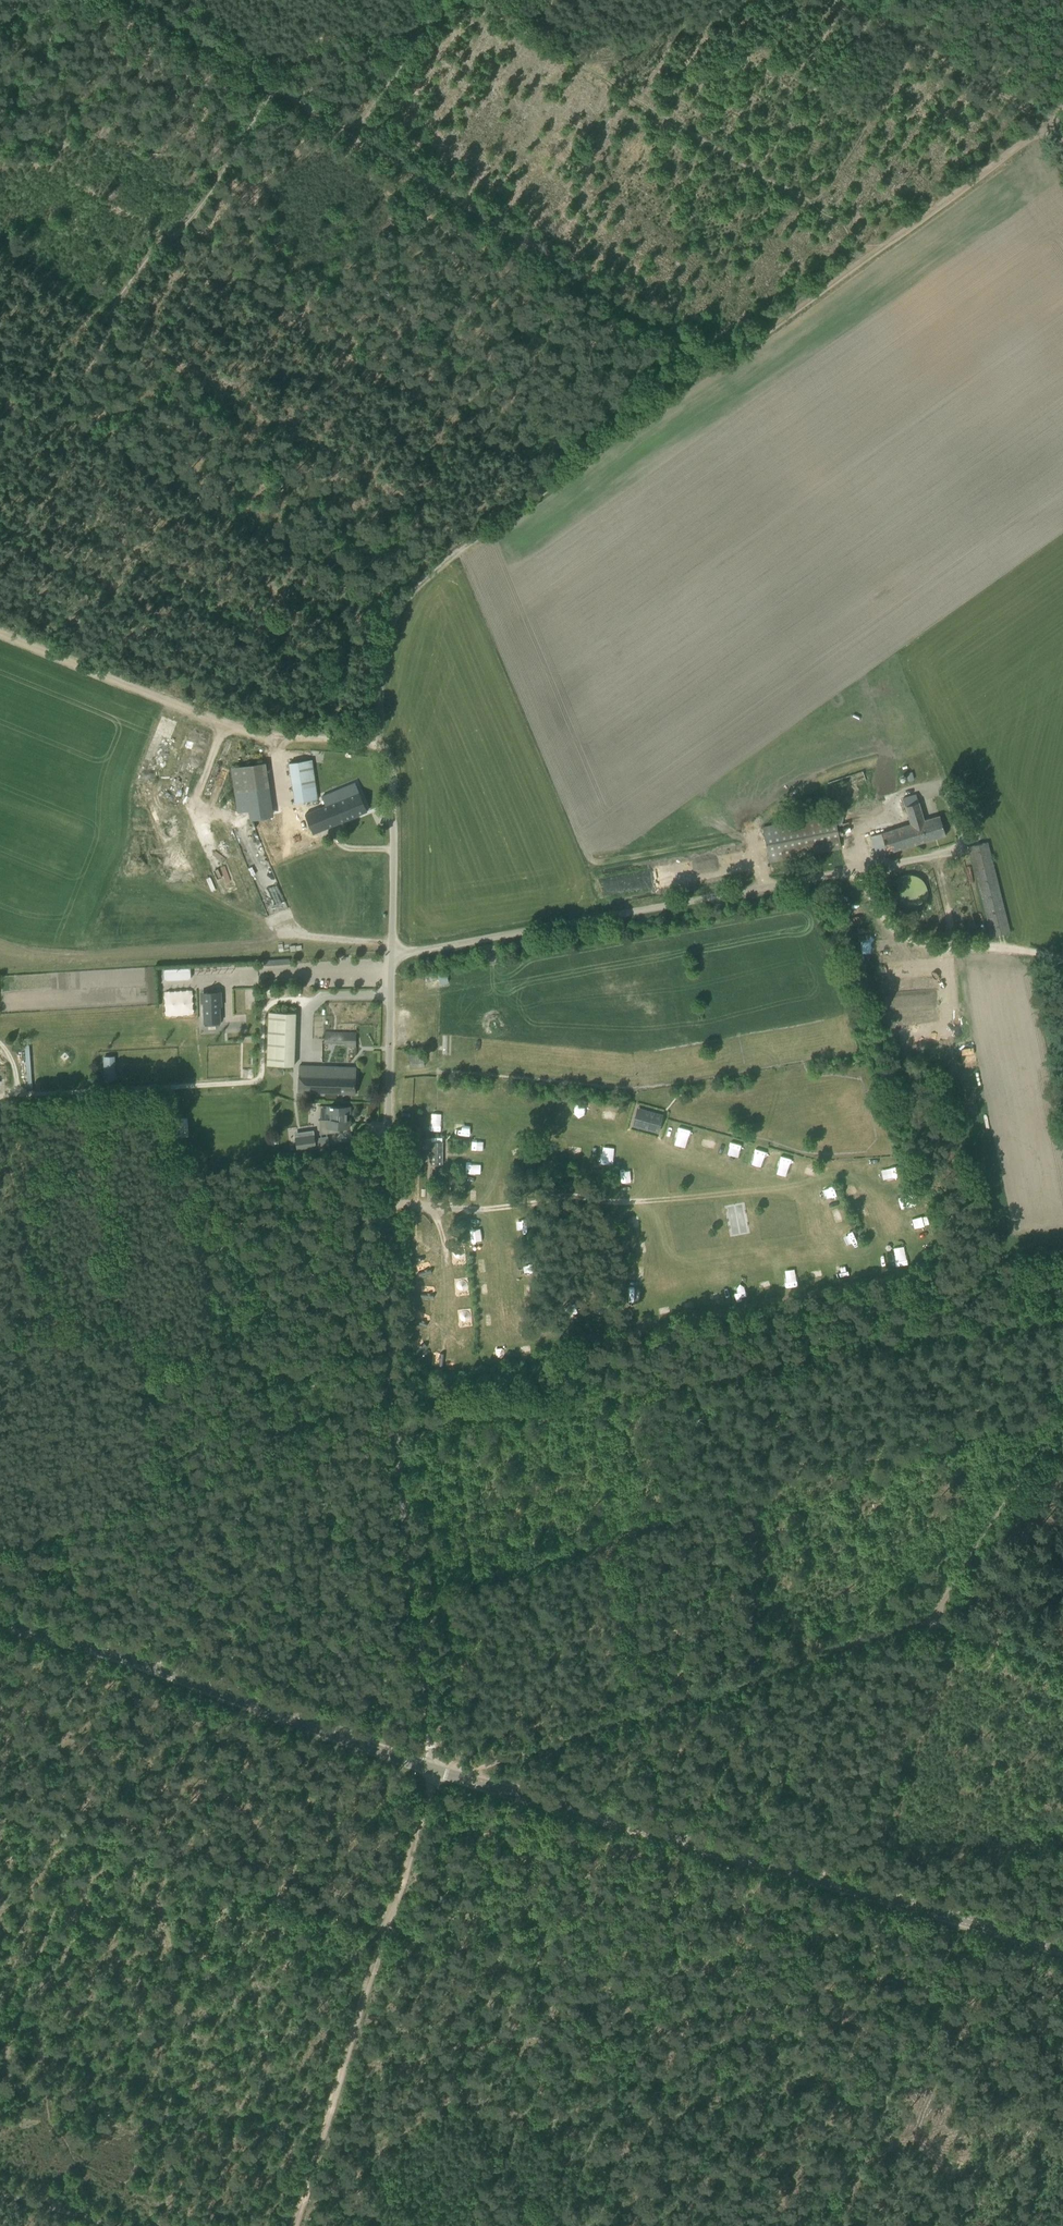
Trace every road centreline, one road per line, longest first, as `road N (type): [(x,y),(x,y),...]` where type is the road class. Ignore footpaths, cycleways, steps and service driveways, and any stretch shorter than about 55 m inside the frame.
road 1 (unclassified): [(433,1769),(384,1313),(394,955),(389,744),(379,695),(392,618),(424,580),(585,459),(631,406),(697,365),(733,355),(1025,141)]
road 2 (track): [(1062,1318),(395,1430)]
road 3 (tertiary): [(1062,1949),(433,1769)]
road 4 (track): [(13,1549),(128,1505),(219,1420),(255,1374),(365,1139),(387,1138)]
road 5 (track): [(928,1626),(453,1777)]
road 6 (track): [(872,251),(812,205),(465,0)]
road 7 (track): [(275,90),(192,222),(137,260),(77,387),(55,416),(20,433),(0,462)]
road 8 (track): [(858,871),(394,955)]
road 9 (tertiary): [(433,1769),(0,1622)]
road 10 (track): [(353,137),(697,365)]
road 11 (track): [(0,635),(256,735),(389,744)]
road 12 (track): [(841,2225),(956,1919)]
road 13 (track): [(380,1936),(73,1851)]
road 14 (track): [(294,2225),(380,1936)]
road 15 (track): [(385,1207),(494,1209),(571,1195),(642,1202)]
road 16 (track): [(928,1626),(1062,1411)]
road 17 (track): [(1062,959),(904,939),(858,871)]
road 18 (track): [(1047,122),(844,0)]
road 19 (track): [(380,1936),(433,1769)]
road 20 (track): [(136,0),(275,90)]
road 21 (track): [(445,0),(353,137)]
road 22 (track): [(1062,1668),(928,1626)]
road 23 (track): [(389,1385),(255,1374)]

